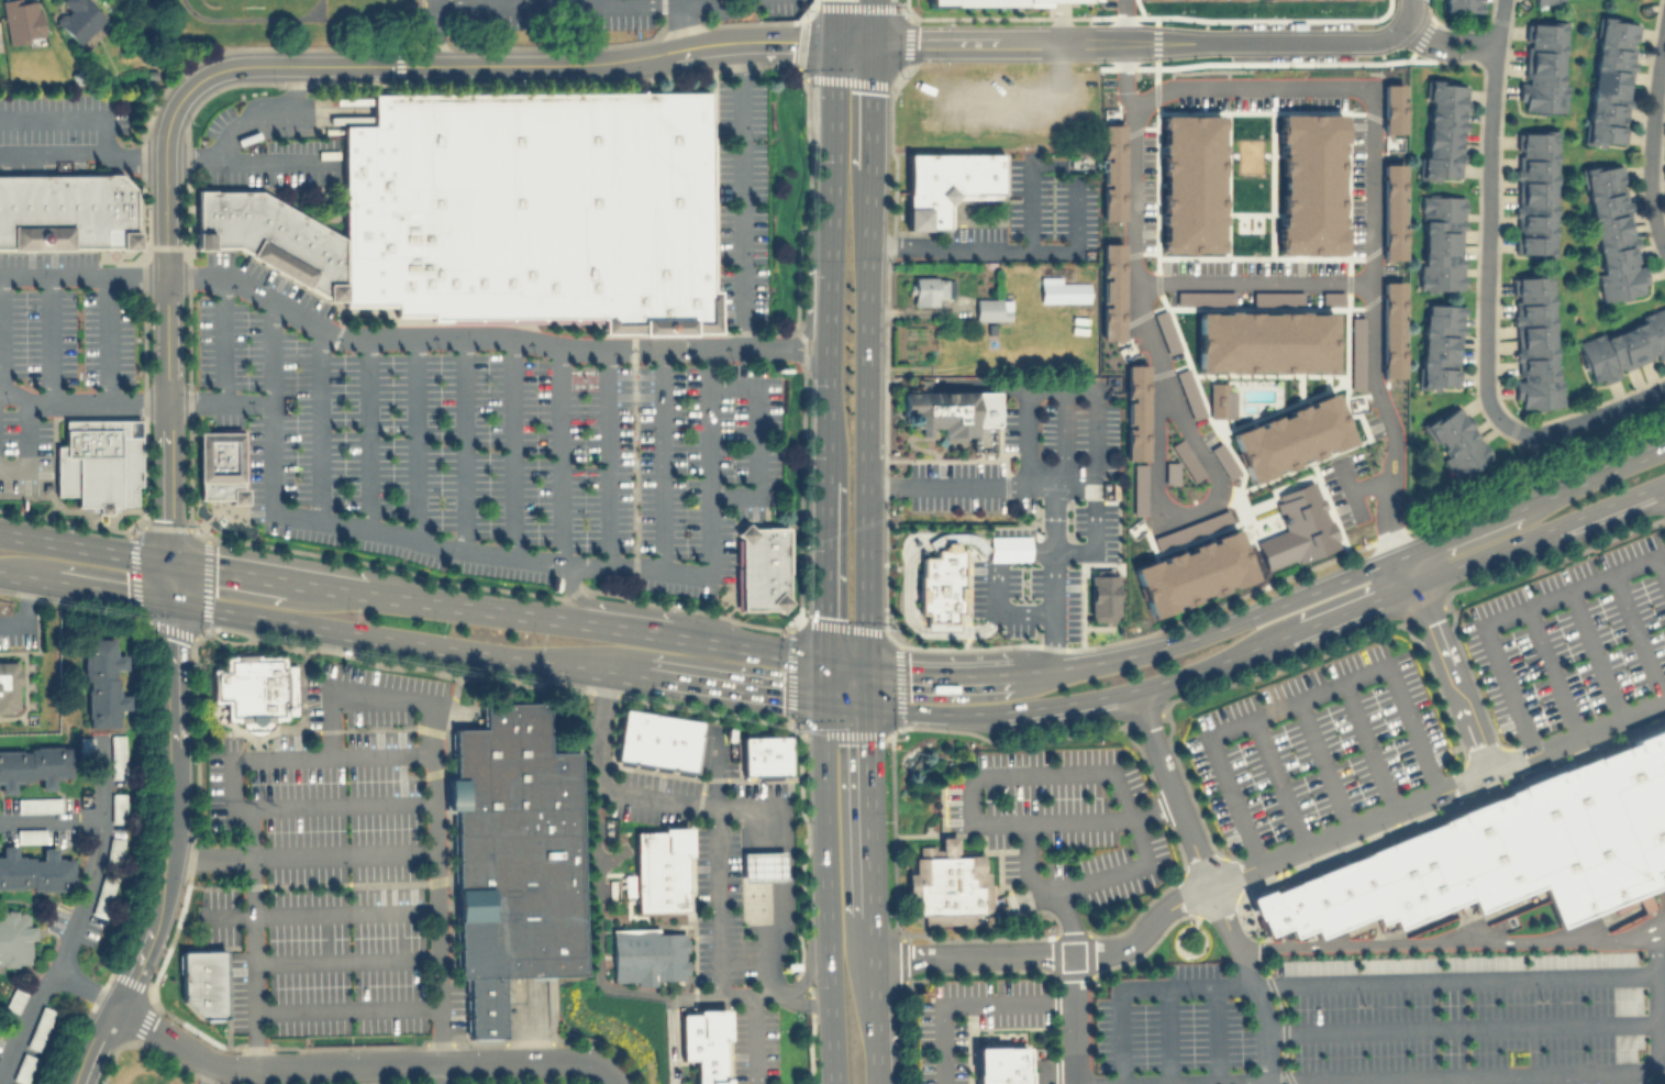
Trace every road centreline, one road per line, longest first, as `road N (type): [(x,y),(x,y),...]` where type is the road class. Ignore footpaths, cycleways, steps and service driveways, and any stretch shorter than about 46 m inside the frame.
road 1 (tertiary): [(832,42),(1089,44),(1410,33)]
road 2 (residential): [(115,1005),(224,1065),(571,1059),(598,1063),(618,1079)]
road 3 (tertiary): [(182,93),(198,78),(241,64),(595,63),(687,45)]
road 4 (primary): [(865,508),(872,0)]
road 5 (tertiary): [(173,605),(171,826),(157,911),(76,1083)]
road 6 (primary): [(825,660),(365,594)]
road 7 (primary): [(173,605),(608,674)]
road 8 (secondary): [(867,708),(973,711),(1070,701),(1206,666),(1273,639)]
road 9 (secondary): [(1400,556),(1190,639),(1021,671)]
road 10 (tertiary): [(182,93),(165,140),(168,402)]
road 11 (secondary): [(1411,583),(1664,480)]
road 12 (primary): [(832,42),(830,263)]
road 13 (primary): [(608,674),(825,705)]
road 14 (primary): [(829,880),(835,1083)]
road 15 (primary): [(830,279),(829,482)]
road 16 (primary): [(825,705),(829,880)]
road 17 (primary): [(170,563),(0,533)]
road 18 (primary): [(872,880),(867,708)]
road 19 (tertiary): [(168,402),(170,563)]
road 20 (primary): [(867,667),(865,508)]
road 21 (secondary): [(1664,448),(1519,508)]
road 22 (secondary): [(1021,671),(867,667)]
road 23 (primary): [(828,511),(825,660)]
road 24 (secondary): [(1273,639),(1411,583)]
road 25 (primary): [(30,578),(173,605)]
road 26 (secondary): [(1519,508),(1400,556)]
road 27 (primary): [(877,1083),(874,959)]

